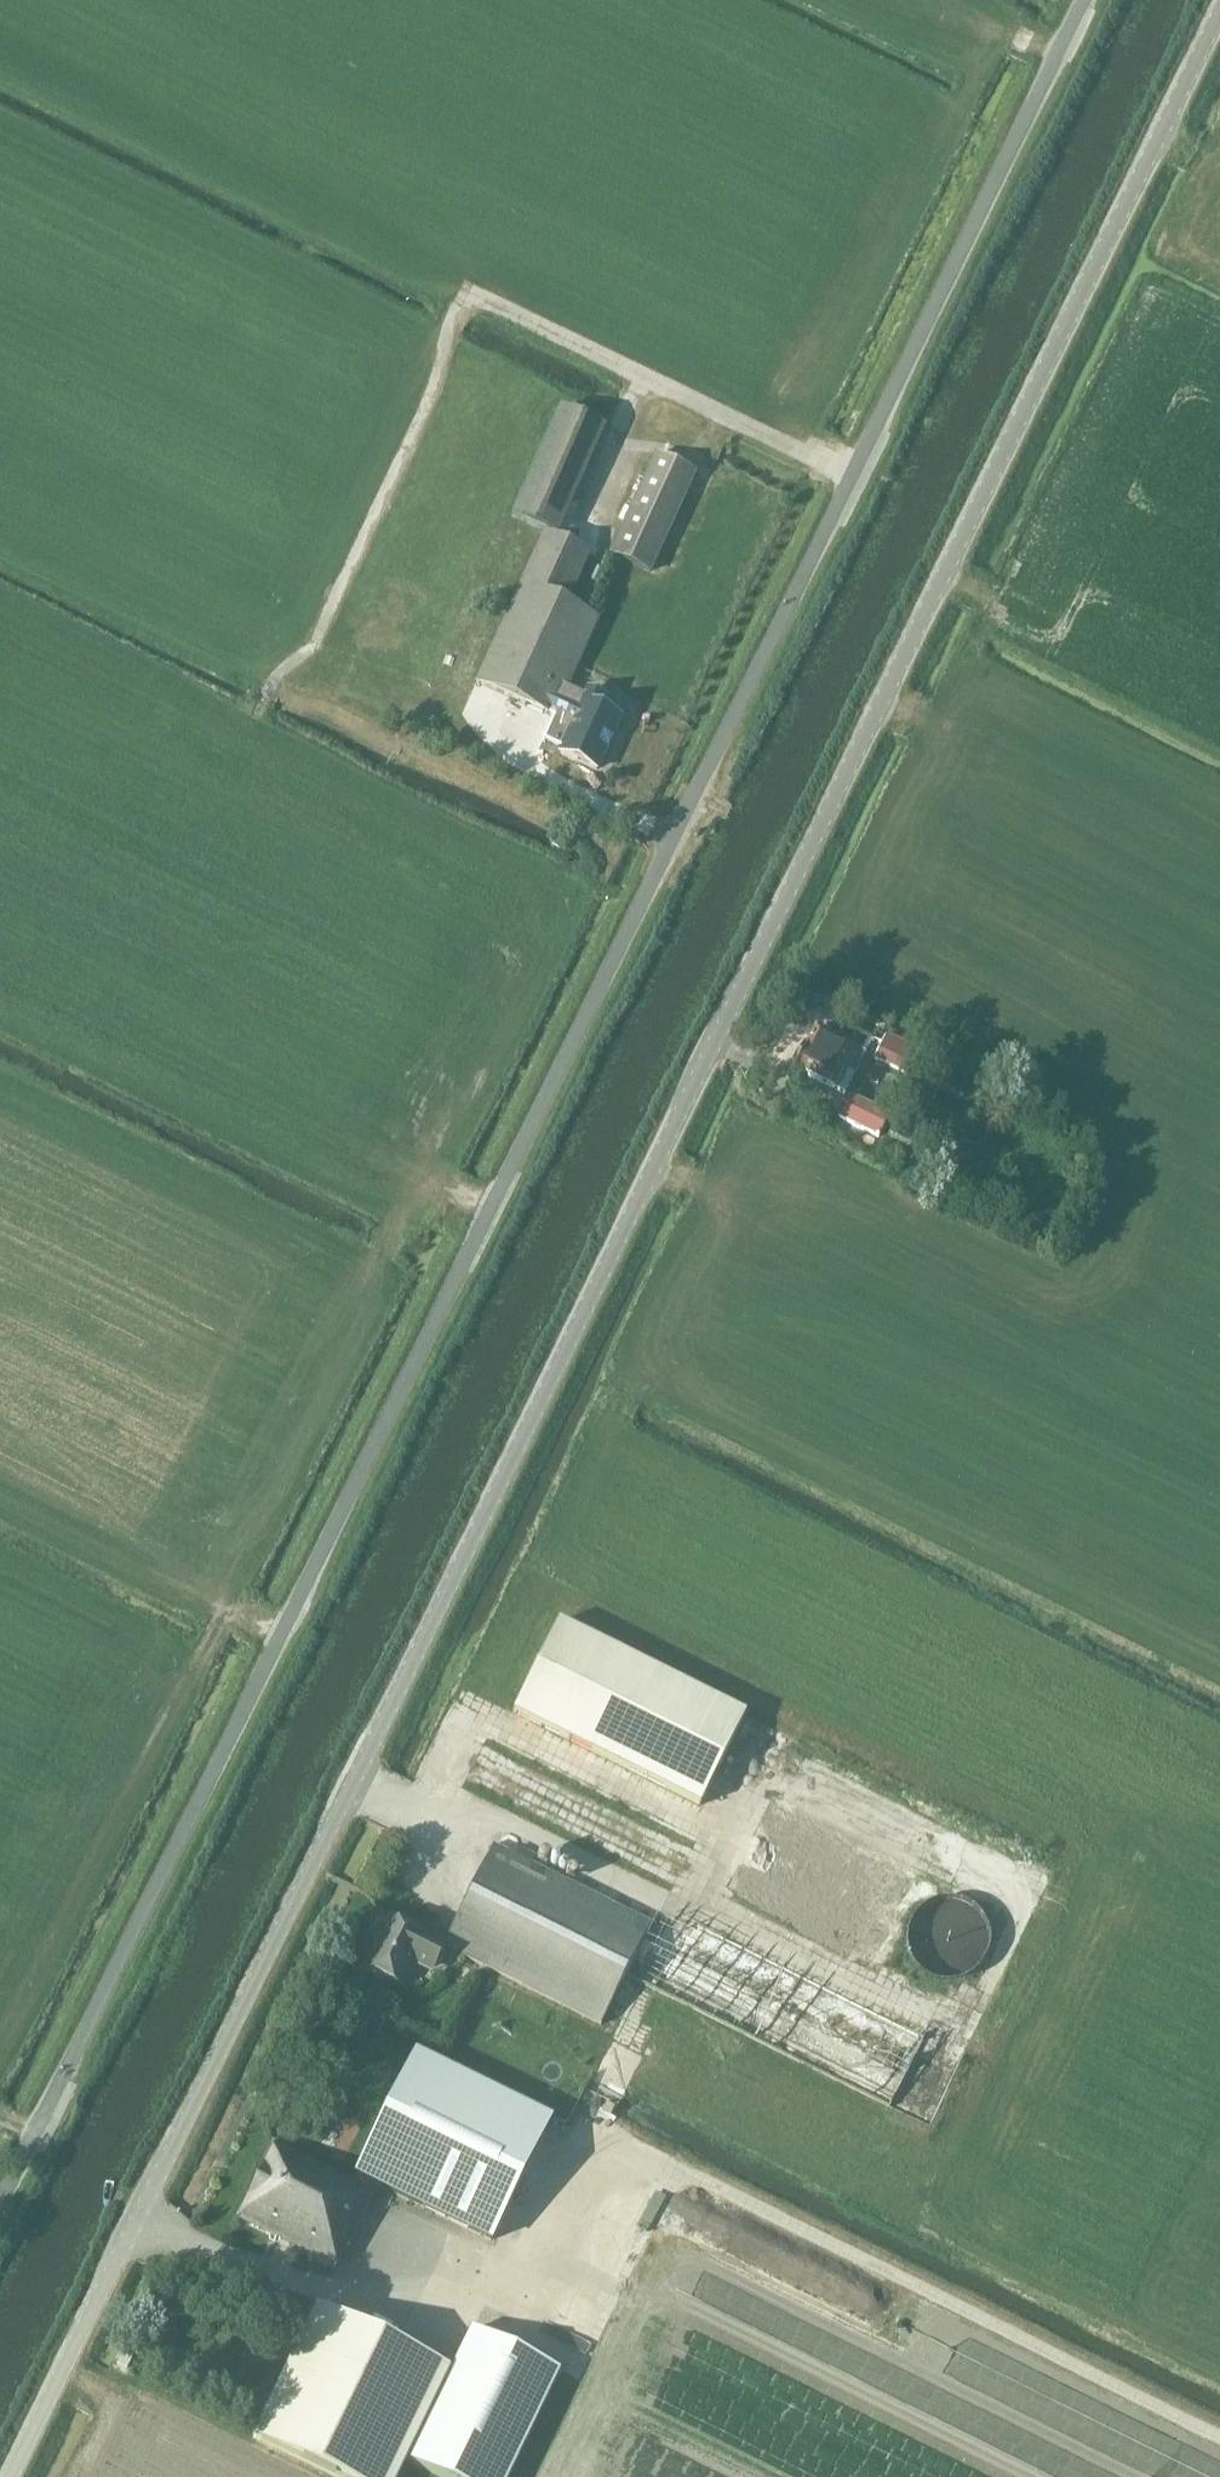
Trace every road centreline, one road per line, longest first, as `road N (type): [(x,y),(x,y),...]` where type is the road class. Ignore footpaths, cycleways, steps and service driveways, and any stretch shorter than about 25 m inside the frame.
road 1 (tertiary): [(8,2476),(1161,132)]
road 2 (unclassified): [(0,2202),(1083,0)]
road 3 (tertiary): [(1219,9),(1161,132)]

